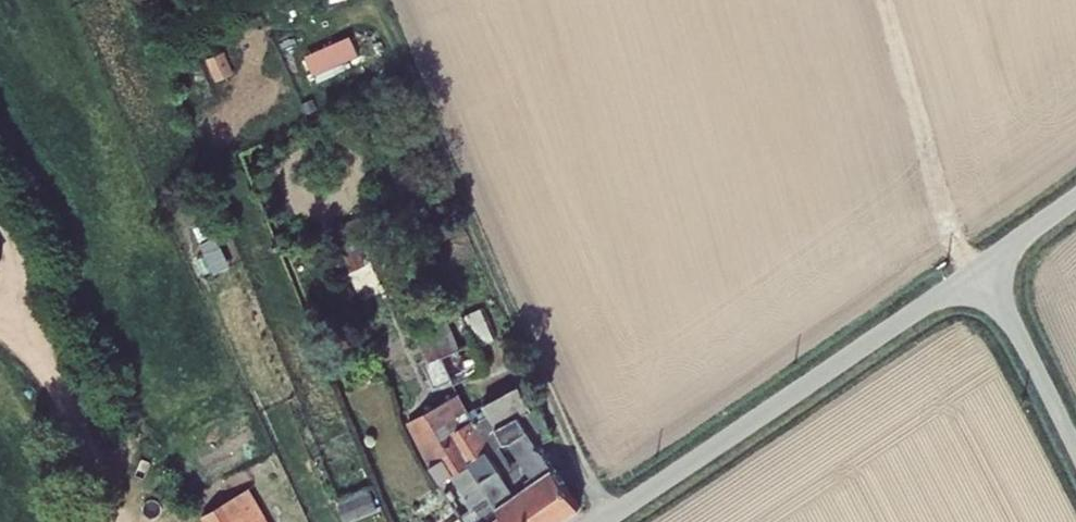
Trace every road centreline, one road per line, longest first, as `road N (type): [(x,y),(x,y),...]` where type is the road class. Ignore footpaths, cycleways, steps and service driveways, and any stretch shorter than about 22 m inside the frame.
road 1 (unclassified): [(599,521),(981,272)]
road 2 (track): [(981,272),(944,212),(878,0)]
road 3 (unclassified): [(1075,459),(981,272)]

